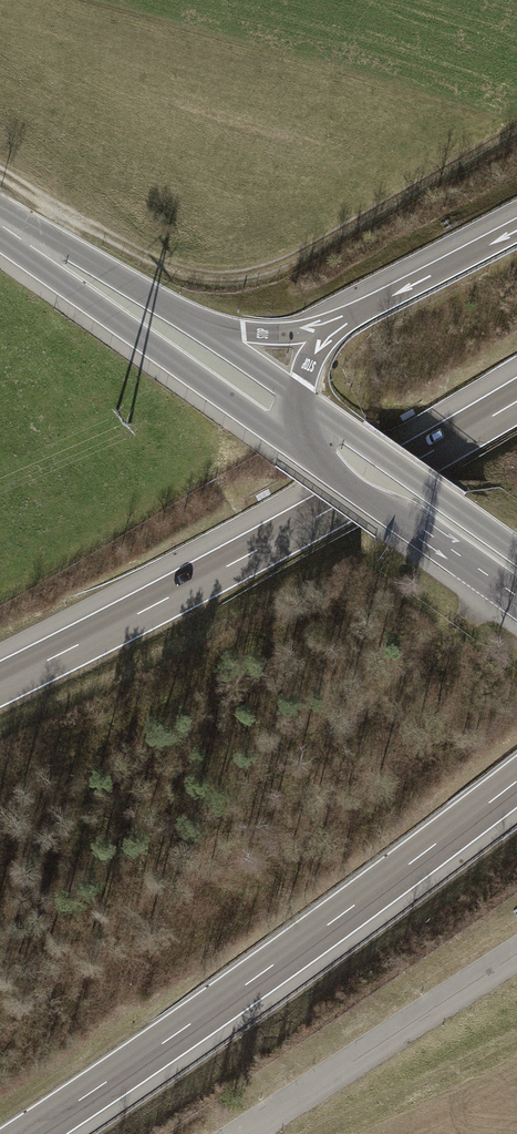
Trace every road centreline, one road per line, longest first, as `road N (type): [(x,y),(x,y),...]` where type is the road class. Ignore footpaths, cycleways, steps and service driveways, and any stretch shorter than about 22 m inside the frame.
road 1 (motorway): [(31,1133),(516,781)]
road 2 (motorway): [(516,401),(0,684)]
road 3 (track): [(516,128),(264,271),(226,279),(189,277),(141,260),(0,169)]
road 4 (tertiary): [(12,232),(56,280),(300,450)]
road 5 (unclassified): [(254,1133),(516,957)]
road 6 (tertiary): [(300,450),(516,604)]
road 7 (tertiary): [(516,552),(301,399)]
road 8 (track): [(329,1133),(516,1042)]
road 9 (tertiary): [(185,324),(71,253),(12,232)]
road 10 (motorway): [(516,227),(344,318)]
road 11 (motorway): [(344,318),(307,333),(185,324)]
road 12 (tertiary): [(301,399),(185,324)]

